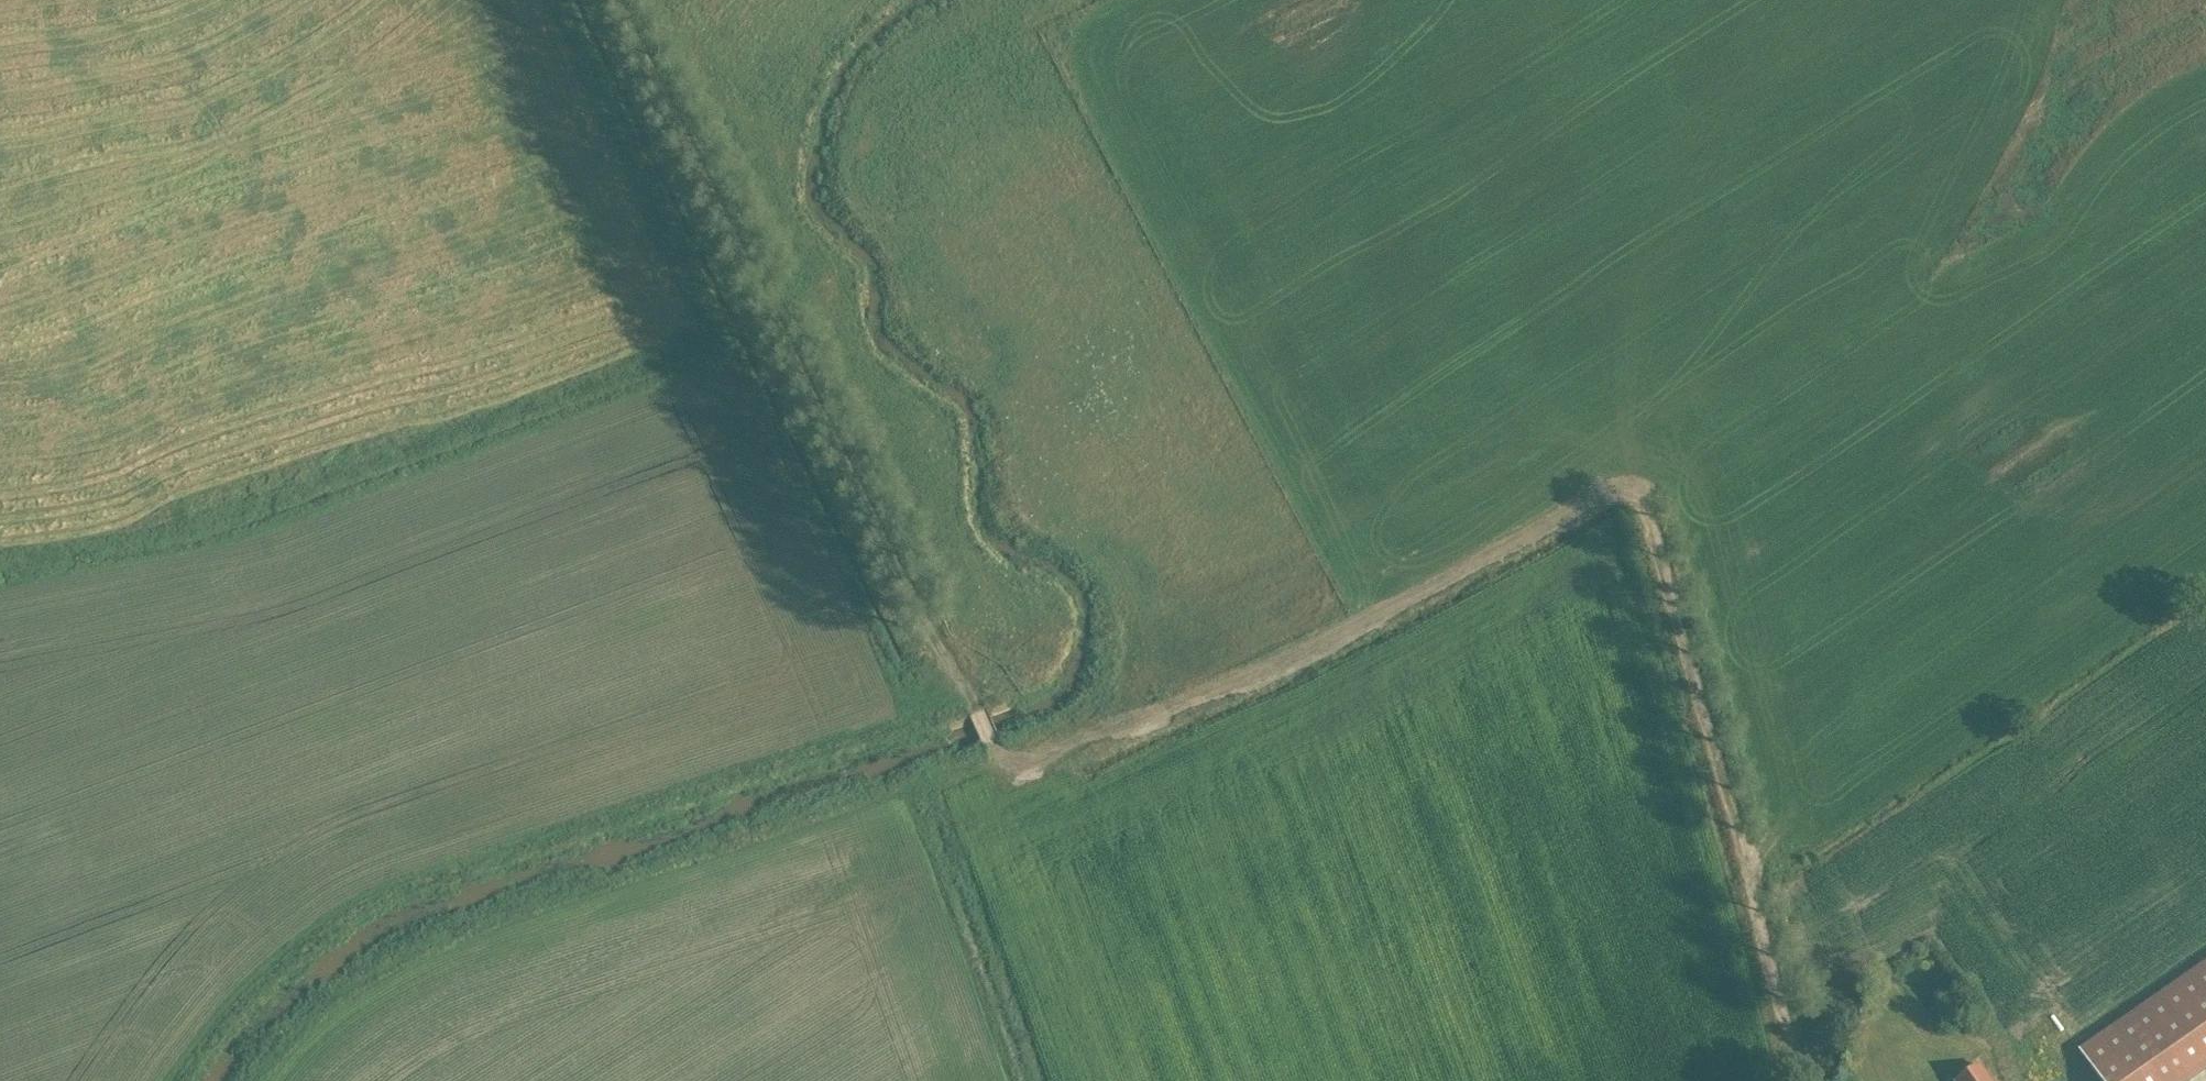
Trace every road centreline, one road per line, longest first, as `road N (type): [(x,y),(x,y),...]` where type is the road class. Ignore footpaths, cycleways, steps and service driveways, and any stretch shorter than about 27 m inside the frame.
road 1 (track): [(994,742),(1017,762),(1037,760),(1257,680),(1643,483),(1812,1080)]
road 2 (track): [(974,705),(619,0)]

